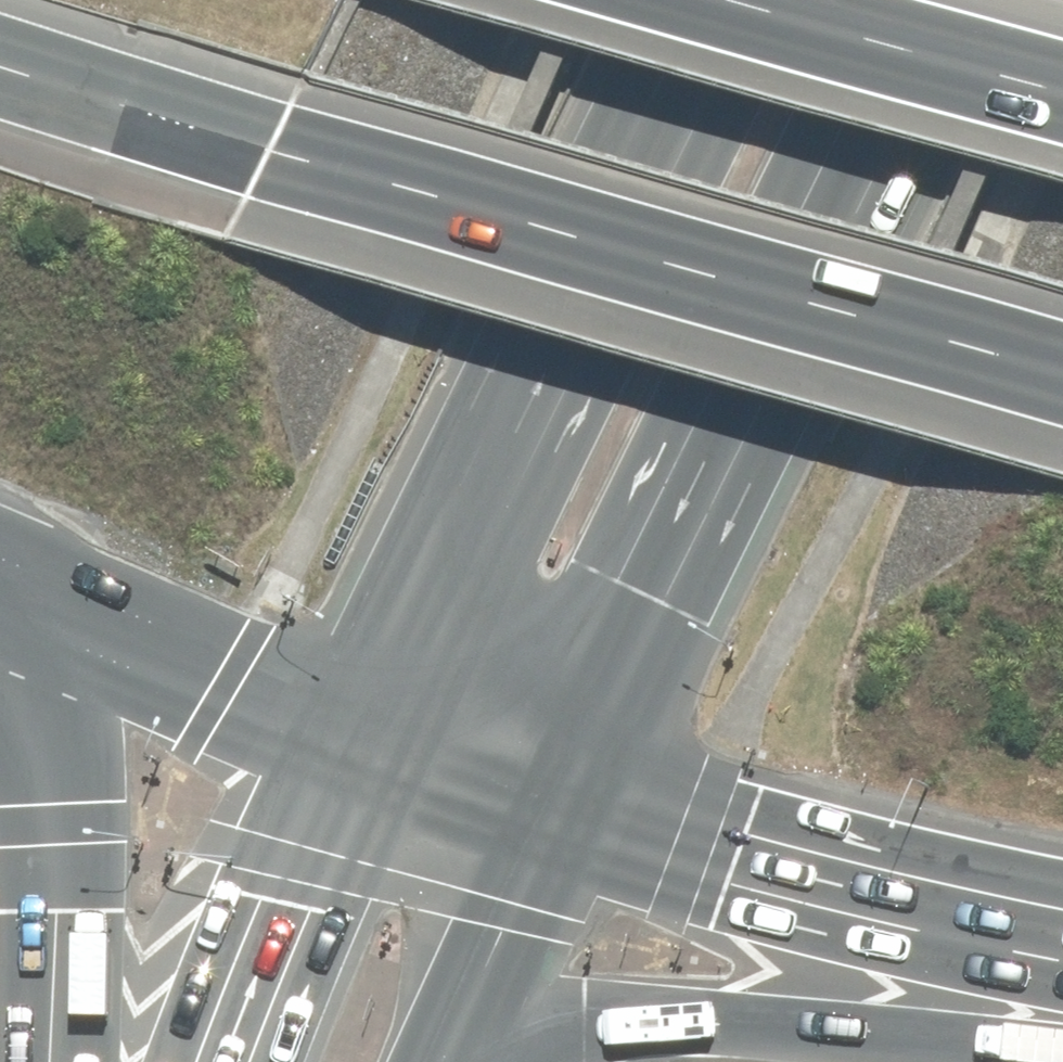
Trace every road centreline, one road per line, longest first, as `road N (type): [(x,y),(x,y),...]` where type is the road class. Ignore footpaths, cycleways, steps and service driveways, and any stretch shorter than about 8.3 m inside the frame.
road 1 (motorway): [(1062,383),(687,282),(263,154),(0,64)]
road 2 (primary): [(958,0),(662,609),(559,802)]
road 3 (primary): [(346,738),(702,0)]
road 4 (motorway): [(1062,1055),(697,1015),(602,1023),(511,1061)]
road 5 (motorway): [(1062,933),(851,888),(559,802)]
road 6 (trunk): [(50,1061),(55,823),(31,737),(0,673)]
road 7 (trunk): [(346,738),(0,590)]
road 8 (motorway): [(707,0),(1062,94)]
road 9 (primary): [(215,1061),(346,738)]
road 10 (primary): [(559,802),(439,1061)]
road 11 (trunk): [(559,802),(346,738)]

